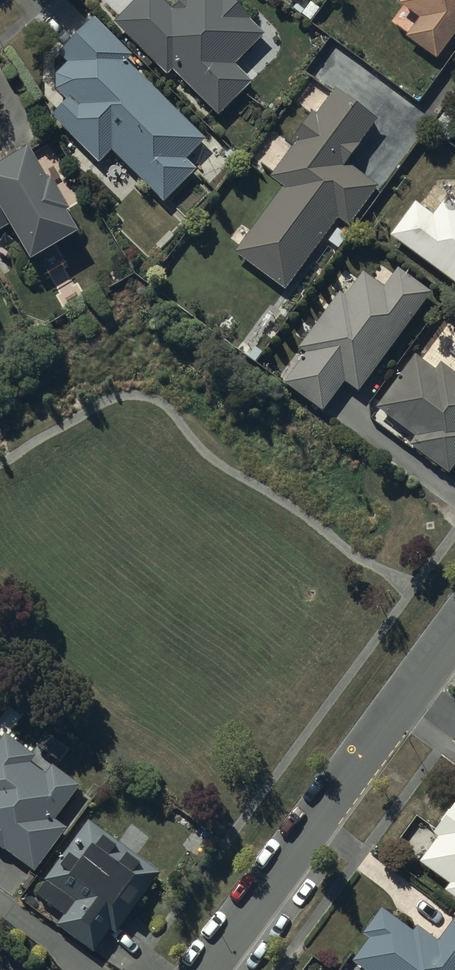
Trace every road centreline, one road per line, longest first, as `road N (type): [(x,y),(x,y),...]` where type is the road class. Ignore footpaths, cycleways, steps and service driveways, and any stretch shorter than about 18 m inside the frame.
road 1 (residential): [(207,969),(454,631)]

